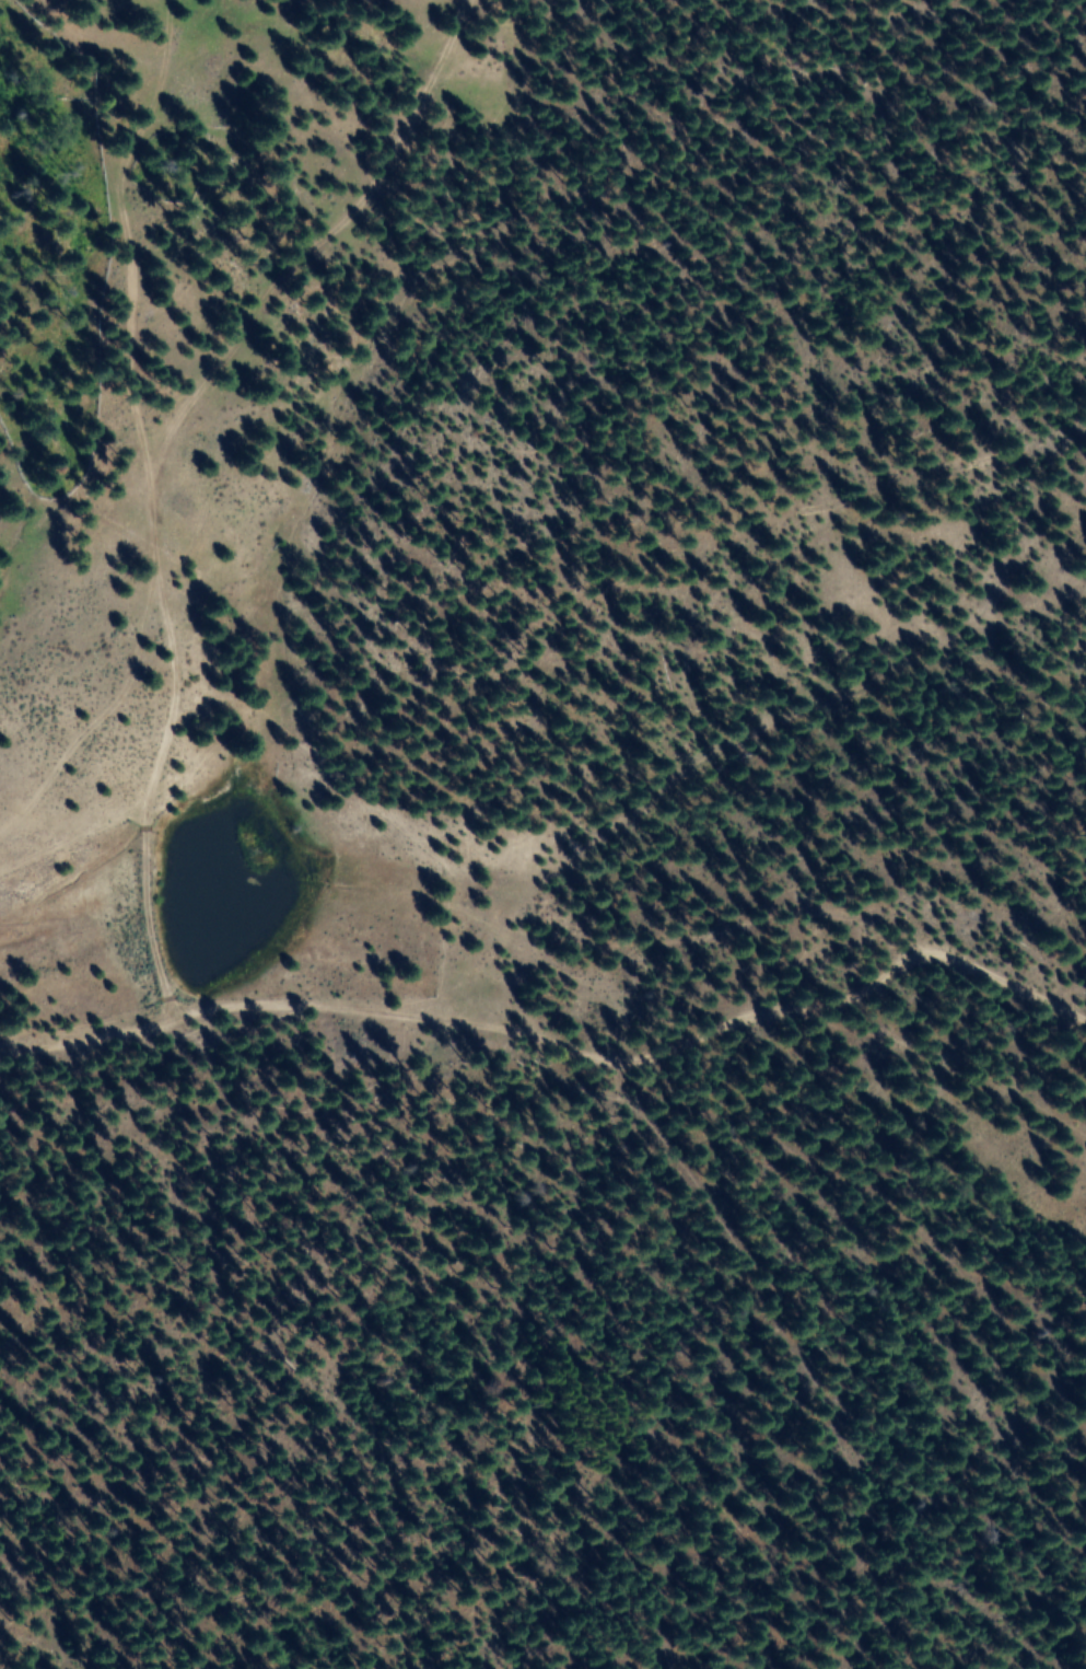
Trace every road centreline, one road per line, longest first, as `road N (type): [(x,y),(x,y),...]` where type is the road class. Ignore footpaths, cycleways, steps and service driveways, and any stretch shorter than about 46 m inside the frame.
road 1 (residential): [(0,1009),(304,960),(574,1045),(699,1052),(955,986),(1085,1061)]

